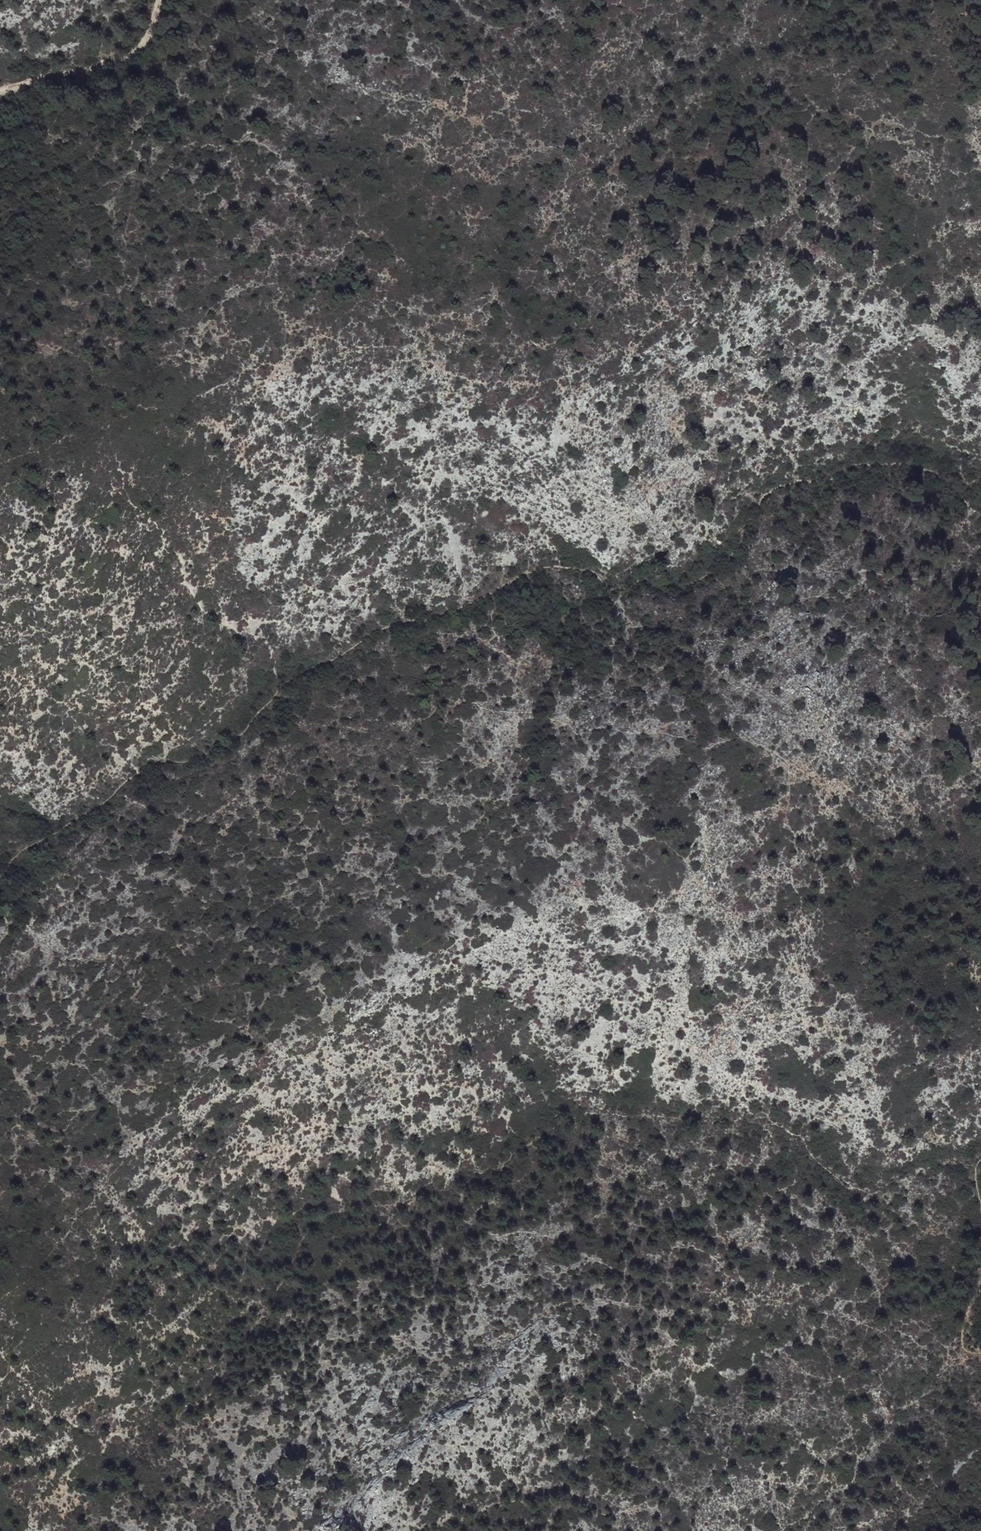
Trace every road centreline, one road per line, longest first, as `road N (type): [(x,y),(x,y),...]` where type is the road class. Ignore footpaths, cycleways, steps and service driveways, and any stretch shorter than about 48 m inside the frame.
road 1 (track): [(0,91),(137,47),(150,37),(162,0)]

